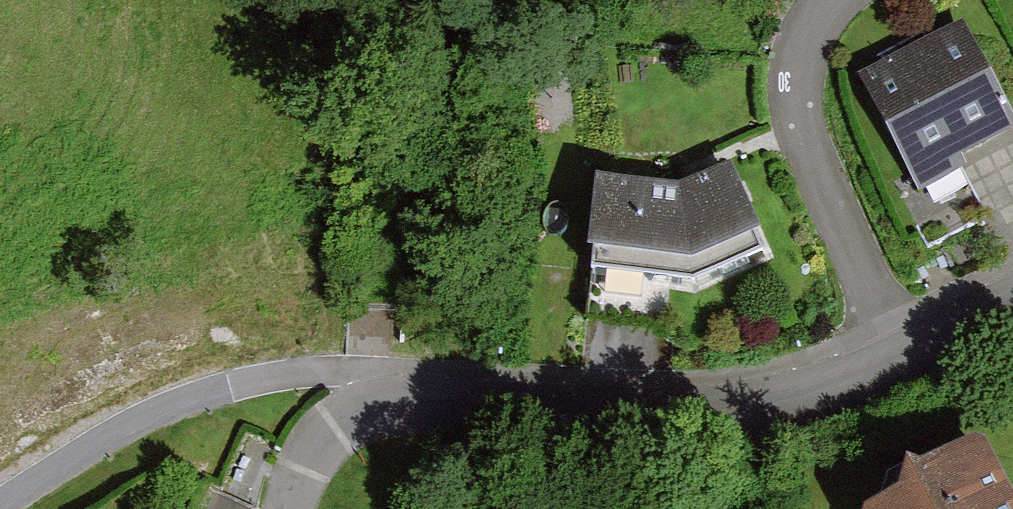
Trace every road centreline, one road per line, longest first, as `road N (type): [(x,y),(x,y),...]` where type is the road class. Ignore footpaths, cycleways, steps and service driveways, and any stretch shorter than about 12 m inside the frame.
road 1 (residential): [(899,344),(816,382),(742,396),(643,404),(432,396),(378,404)]
road 2 (residential): [(0,508),(168,408),(241,380),(353,371),(378,404)]
road 3 (residential): [(899,344),(801,118),(795,72),(810,18),(828,0)]
road 4 (residential): [(378,404),(332,433),(295,474),(282,508)]
road 5 (residential): [(1012,287),(899,344)]

